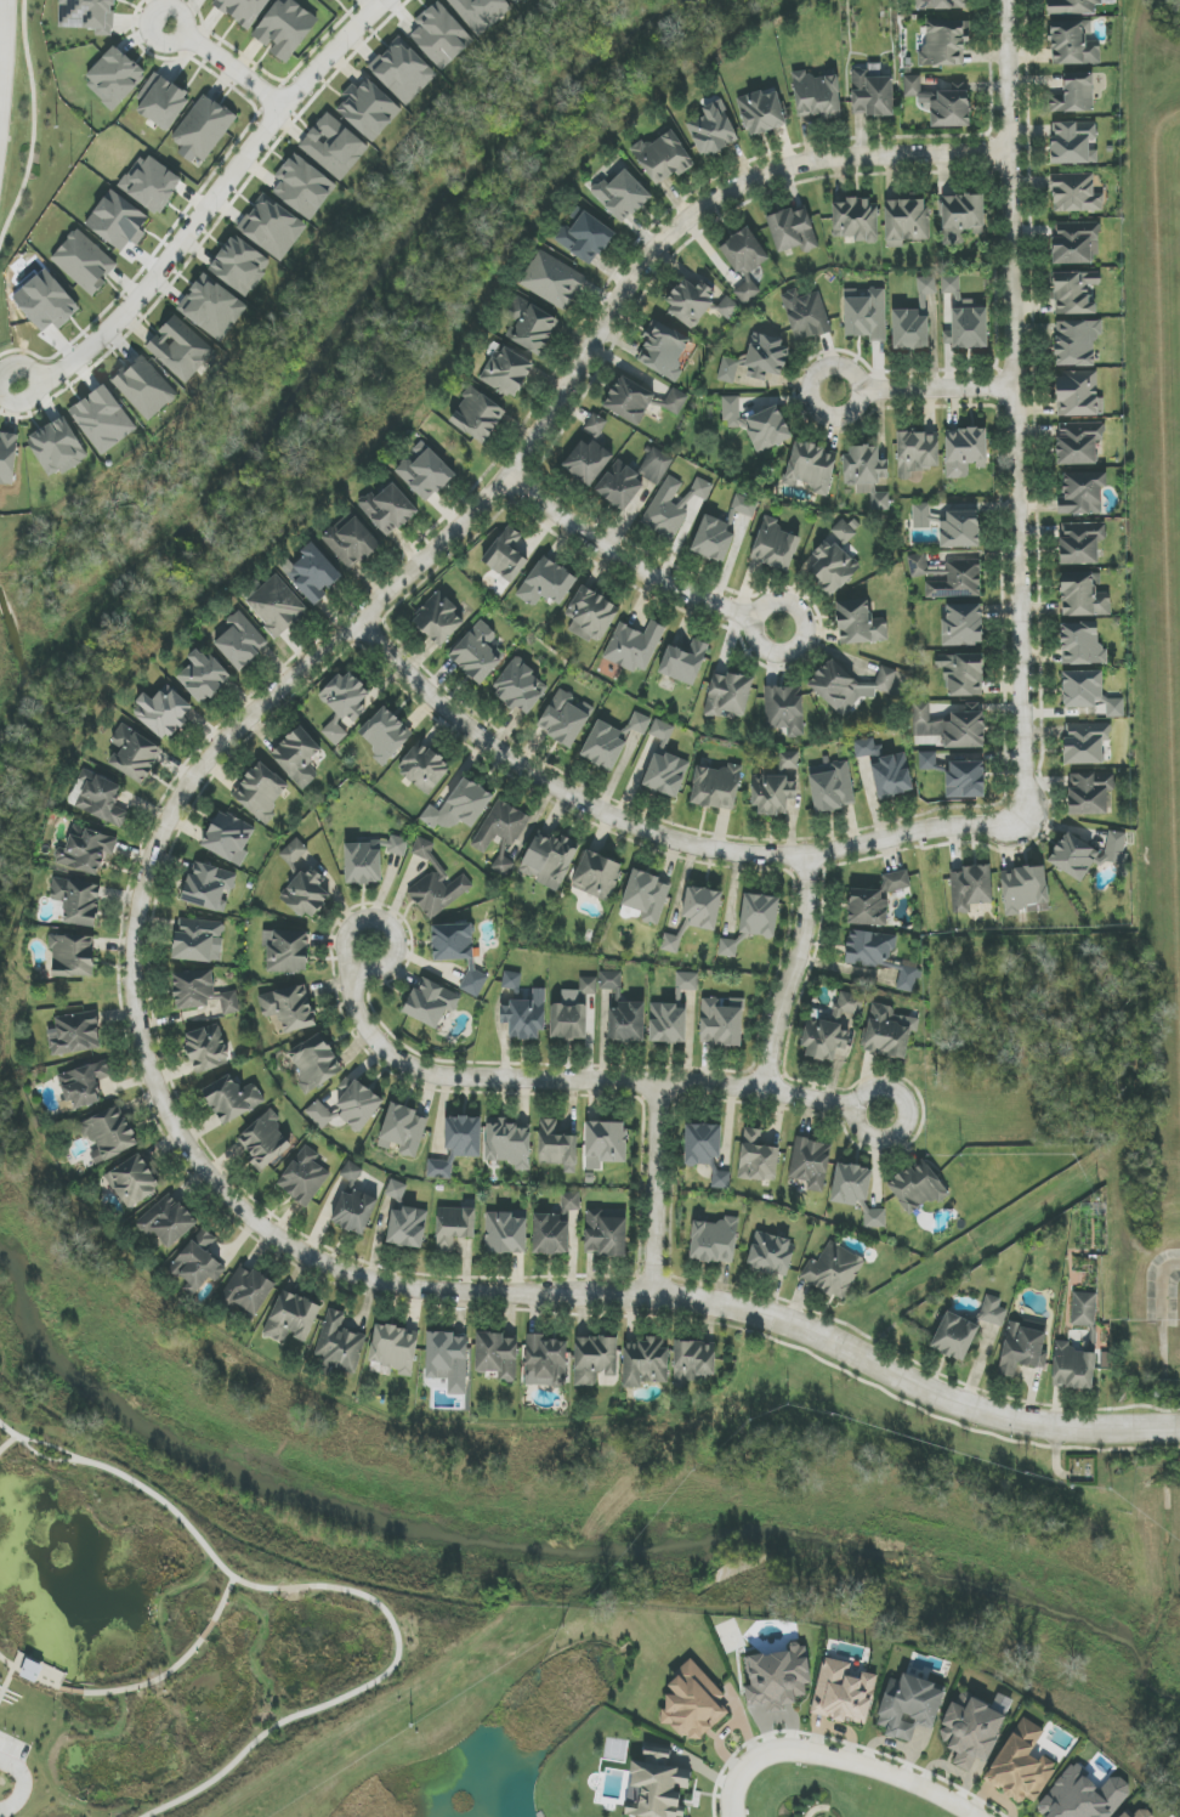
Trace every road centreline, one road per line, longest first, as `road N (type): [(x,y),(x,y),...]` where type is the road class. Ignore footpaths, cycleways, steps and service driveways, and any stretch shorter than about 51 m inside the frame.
road 1 (residential): [(1006,145),(843,154),(771,168),(683,217),(634,268),(507,472),(365,618),(220,737),(163,826),(134,932),(137,1021),(165,1110),(263,1223),(333,1261),(429,1289),(654,1297),(749,1311),(855,1353),(942,1400),(1055,1422),(1179,1417)]
road 2 (residential): [(1007,0),(1027,787),(1021,820)]
road 3 (residential): [(1021,820),(960,821),(804,848),(736,849),(664,837),(523,770),(424,685),(365,618)]
road 4 (residential): [(358,928),(353,1002),(418,1081),(773,1087),(897,1110)]
road 5 (residential): [(384,0),(285,106),(108,334),(67,370),(36,383)]
road 6 (residential): [(507,472),(629,560),(750,618),(771,602),(788,602),(802,612),(806,630),(790,651),(767,652),(754,640),(750,618)]
road 7 (residential): [(1015,385),(868,390),(856,374),(830,366),(812,379),(810,397),(819,413),(843,417),(868,390)]
road 8 (residential): [(977,1816),(906,1781),(798,1751),(749,1767),(735,1816)]
road 9 (residential): [(804,848),(798,962),(773,1087)]
road 10 (residential): [(654,1297),(654,1081)]
road 11 (residential): [(183,35),(285,106)]
road 12 (residential): [(159,5),(186,16),(187,29),(174,44),(159,43),(147,28),(159,5)]

